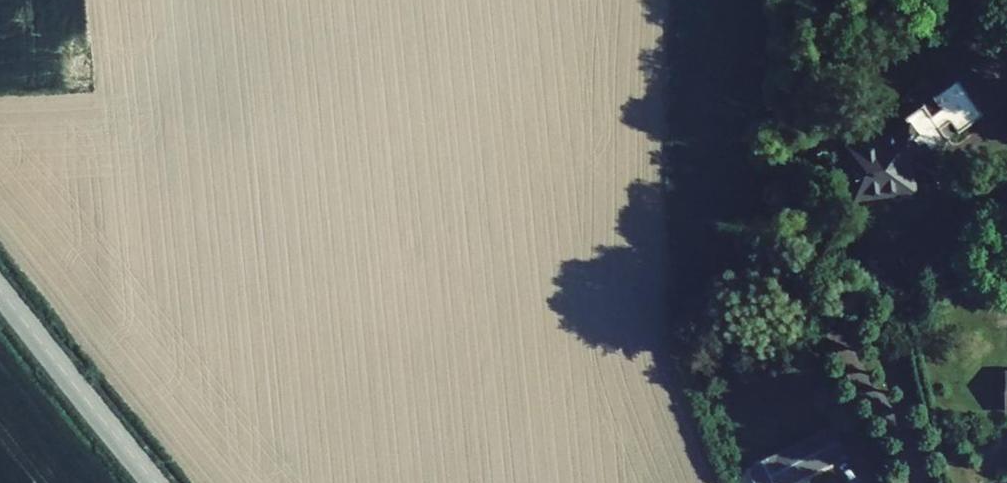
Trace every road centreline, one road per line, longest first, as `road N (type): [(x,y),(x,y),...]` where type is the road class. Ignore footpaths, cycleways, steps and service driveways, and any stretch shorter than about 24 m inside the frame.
road 1 (tertiary): [(0,293),(154,482)]

